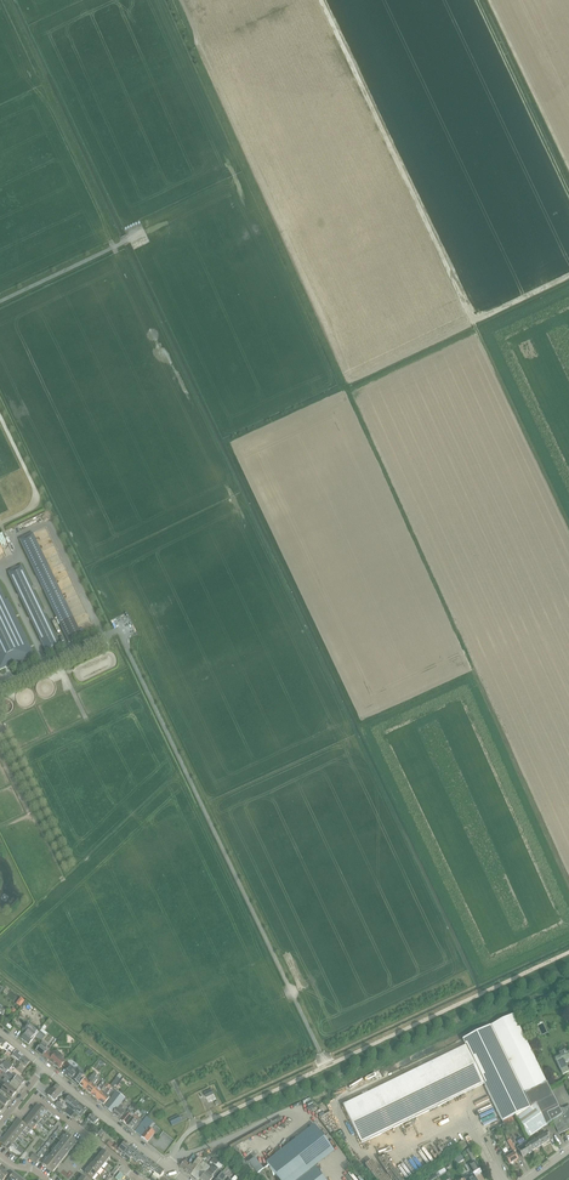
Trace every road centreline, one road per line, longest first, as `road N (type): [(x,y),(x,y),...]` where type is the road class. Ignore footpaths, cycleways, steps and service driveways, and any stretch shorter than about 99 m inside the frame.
road 1 (track): [(568,524),(321,0)]
road 2 (track): [(568,951),(219,1117)]
road 3 (track): [(5,0),(119,244)]
road 4 (track): [(568,884),(473,666)]
road 5 (residential): [(13,1108),(21,1115),(36,1098),(138,1179)]
road 6 (unclassified): [(166,1165),(45,1068)]

